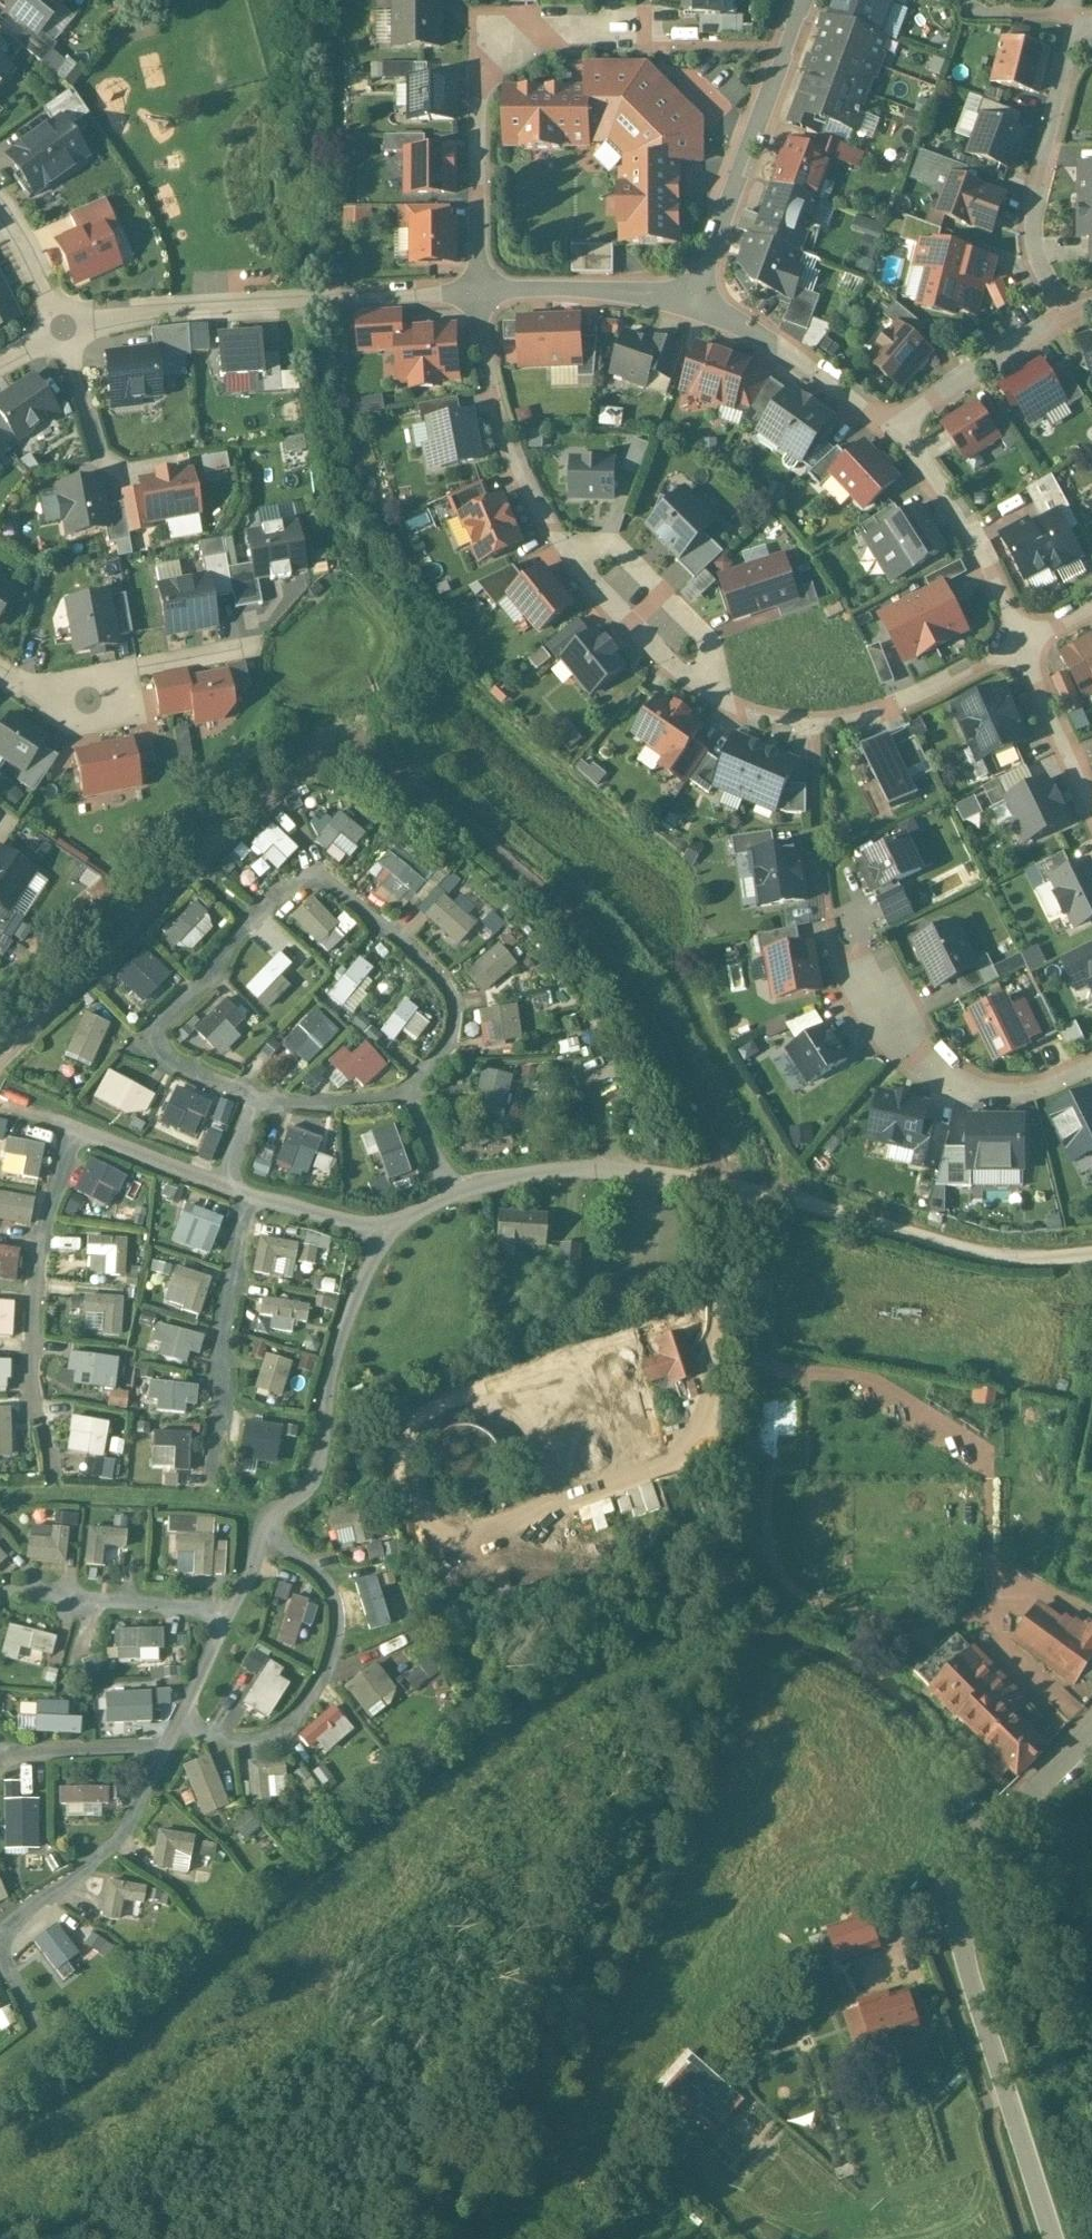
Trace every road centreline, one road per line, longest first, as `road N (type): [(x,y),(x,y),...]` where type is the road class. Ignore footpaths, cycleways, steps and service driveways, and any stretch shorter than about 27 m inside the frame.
road 1 (residential): [(1018,642),(867,715),(815,726),(729,706),(661,654),(550,527),(487,381),(479,291)]
road 2 (unclassified): [(1091,1716),(994,1826),(965,1869),(958,1900),(970,1978),(1052,2238)]
road 3 (unclassified): [(1091,1252),(991,1255),(730,1187),(564,1172)]
road 4 (residential): [(1091,1061),(1039,1083),(991,1085),(930,1064),(867,1005),(841,947),(823,833)]
road 5 (residential): [(479,291),(481,78),(490,56),(506,46),(669,48)]
road 6 (residential): [(479,291),(200,307),(63,330)]
road 7 (residential): [(1052,319),(1029,228),(1091,5)]
road 8 (residential): [(797,0),(700,288)]
road 9 (residential): [(889,429),(941,496),(1018,642)]
road 10 (residential): [(0,674),(22,688),(238,650)]
road 11 (residential): [(700,288),(479,291)]
road 12 (residential): [(889,429),(1052,319)]
road 13 (residential): [(1018,642),(1091,805)]
road 14 (residential): [(63,330),(98,454),(116,468)]
road 15 (residential): [(0,208),(63,330)]
road 16 (residential): [(700,288),(804,367)]

